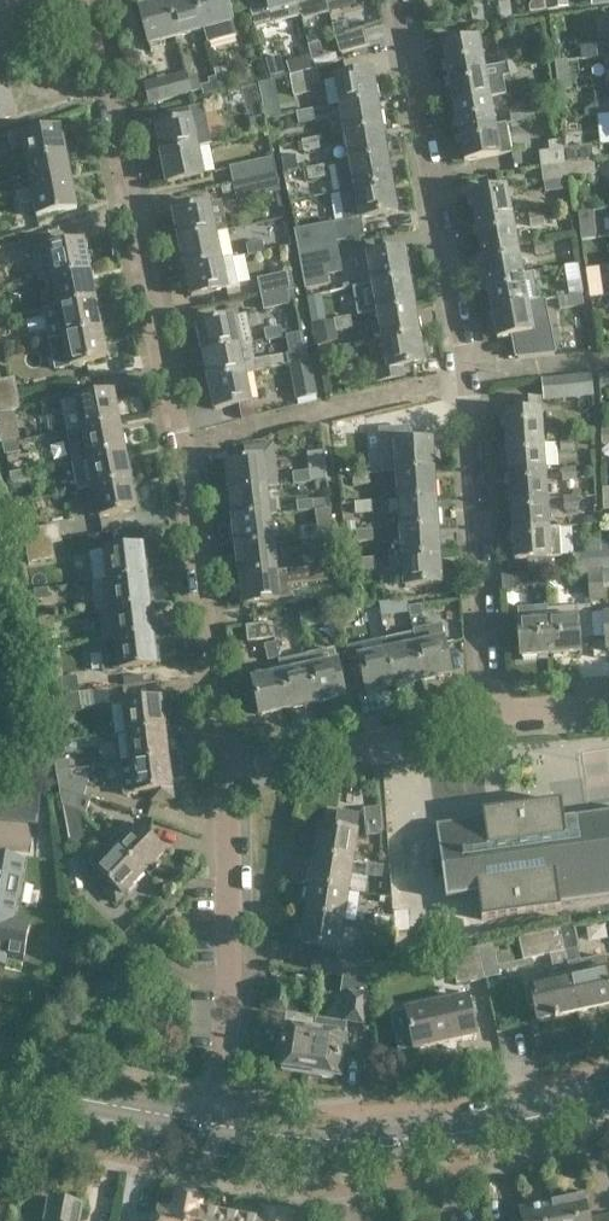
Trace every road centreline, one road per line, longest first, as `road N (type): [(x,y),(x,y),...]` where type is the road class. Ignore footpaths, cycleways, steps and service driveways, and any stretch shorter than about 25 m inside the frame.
road 1 (residential): [(236,770),(184,448),(91,0)]
road 2 (residential): [(399,0),(473,374),(492,709)]
road 3 (tertiary): [(222,1129),(321,1146),(488,1130),(608,1100)]
road 4 (residential): [(222,1129),(236,770)]
road 5 (residential): [(236,770),(492,709)]
road 6 (tertiary): [(0,1086),(222,1129)]

